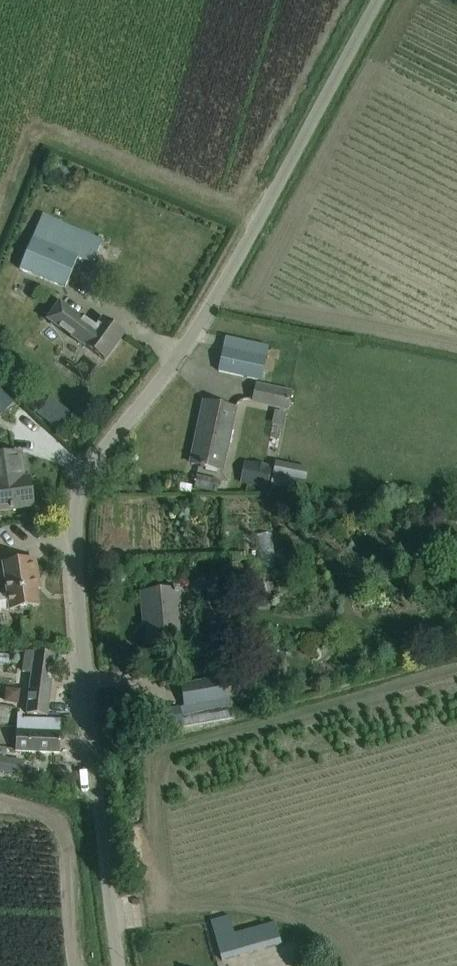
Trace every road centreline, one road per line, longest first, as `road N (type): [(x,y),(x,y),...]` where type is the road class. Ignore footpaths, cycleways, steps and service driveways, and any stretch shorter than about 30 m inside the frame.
road 1 (unclassified): [(117,965),(76,575),(80,477),(187,343),(378,0)]

